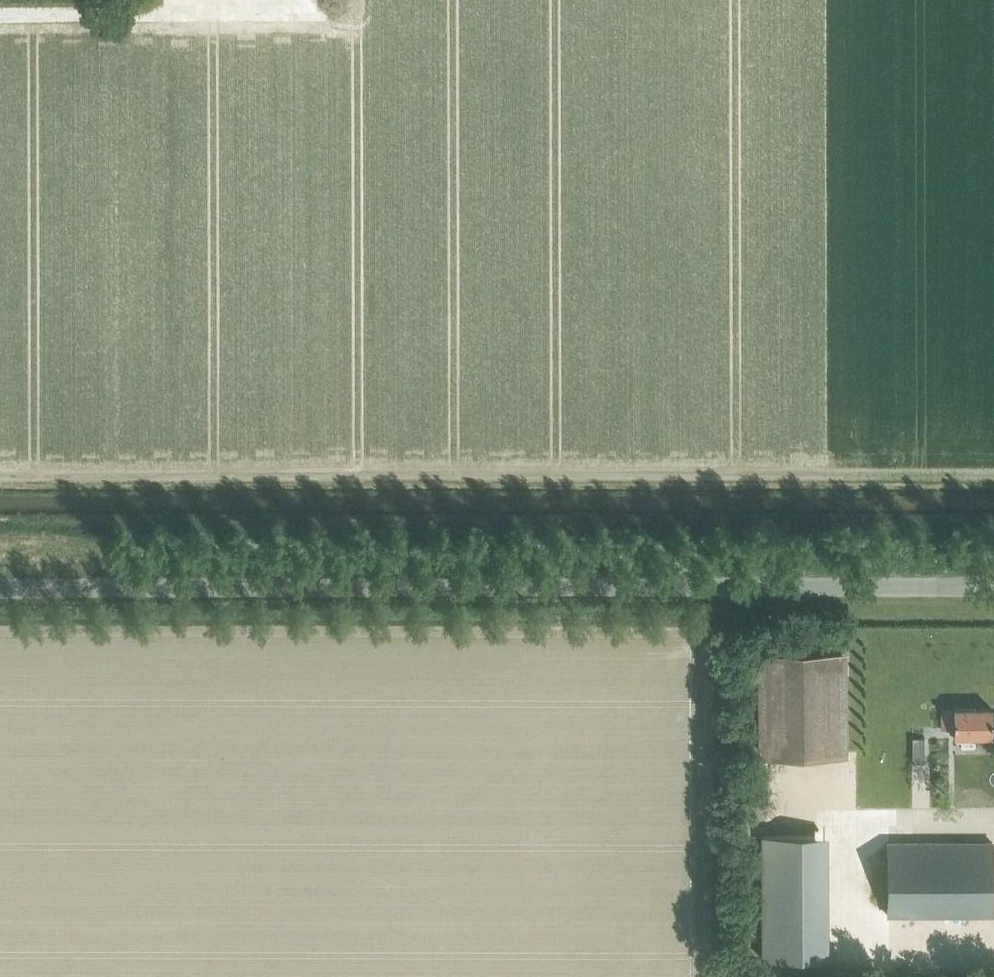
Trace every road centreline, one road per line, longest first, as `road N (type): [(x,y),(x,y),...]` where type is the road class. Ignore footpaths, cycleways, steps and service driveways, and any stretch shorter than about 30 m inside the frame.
road 1 (unclassified): [(0,589),(993,588)]

